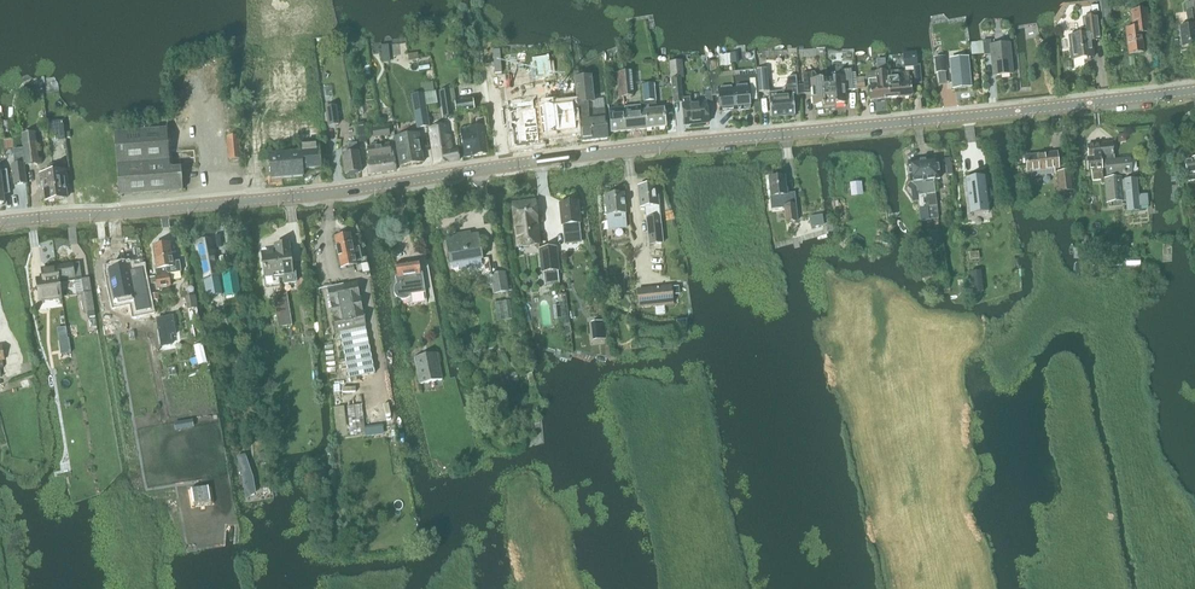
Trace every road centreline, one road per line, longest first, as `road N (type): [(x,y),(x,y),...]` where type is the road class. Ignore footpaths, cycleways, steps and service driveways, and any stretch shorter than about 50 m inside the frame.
road 1 (secondary): [(1194,90),(499,167)]
road 2 (secondary): [(0,223),(321,194),(499,167)]

